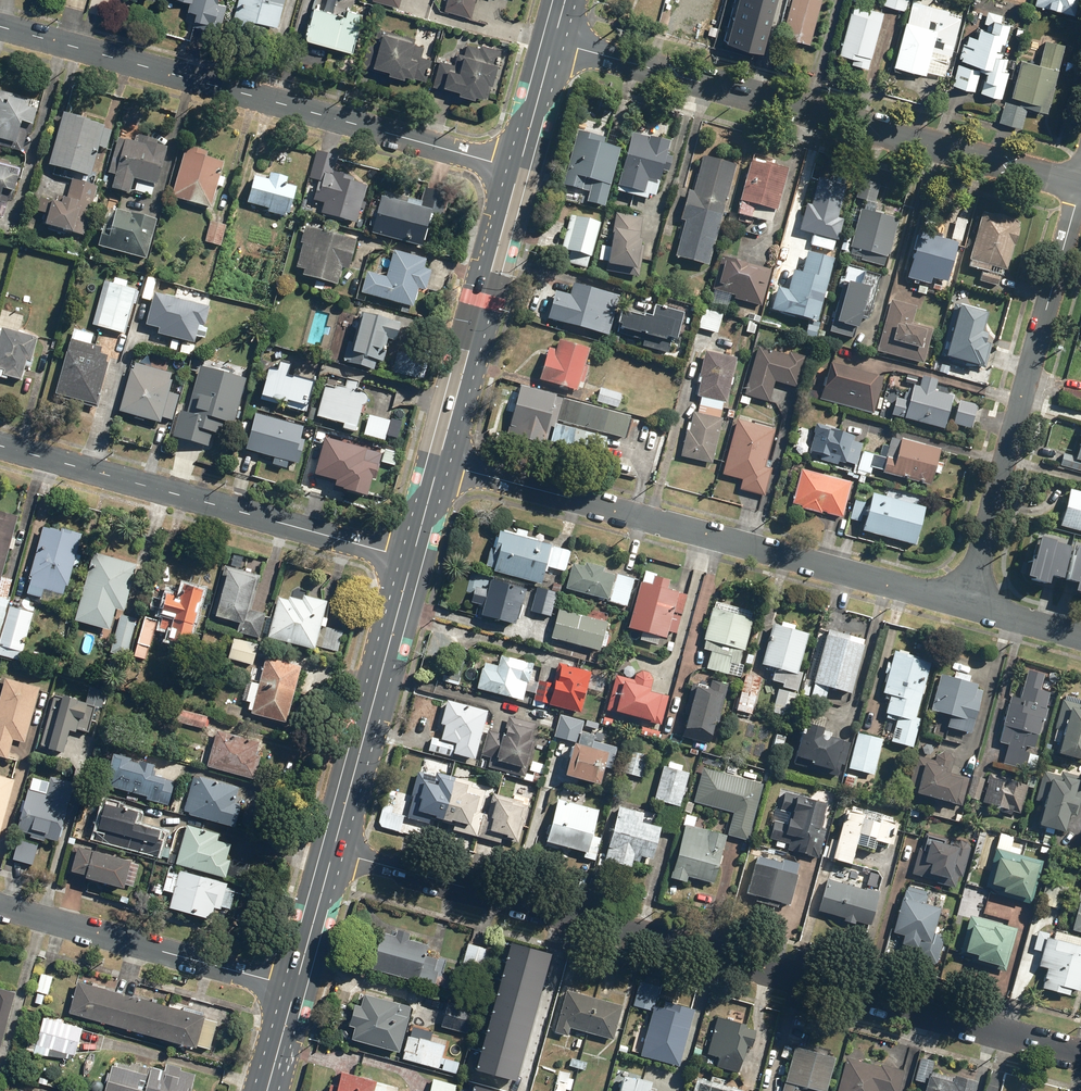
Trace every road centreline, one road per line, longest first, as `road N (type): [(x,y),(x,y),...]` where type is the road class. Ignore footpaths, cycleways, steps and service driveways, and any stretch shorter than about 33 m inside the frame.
road 1 (residential): [(1080,1057),(332,850)]
road 2 (residential): [(437,464),(968,606)]
road 3 (residential): [(554,42),(1080,185)]
road 4 (residential): [(519,169),(0,26)]
road 5 (residential): [(968,606),(1080,185)]
road 6 (residential): [(0,446),(411,559)]
road 7 (residential): [(0,907),(296,988)]
road 8 (primary): [(519,169),(437,464)]
road 9 (primary): [(411,559),(332,850)]
road 10 (primary): [(332,850),(296,988)]
road 11 (primary): [(554,42),(519,169)]

